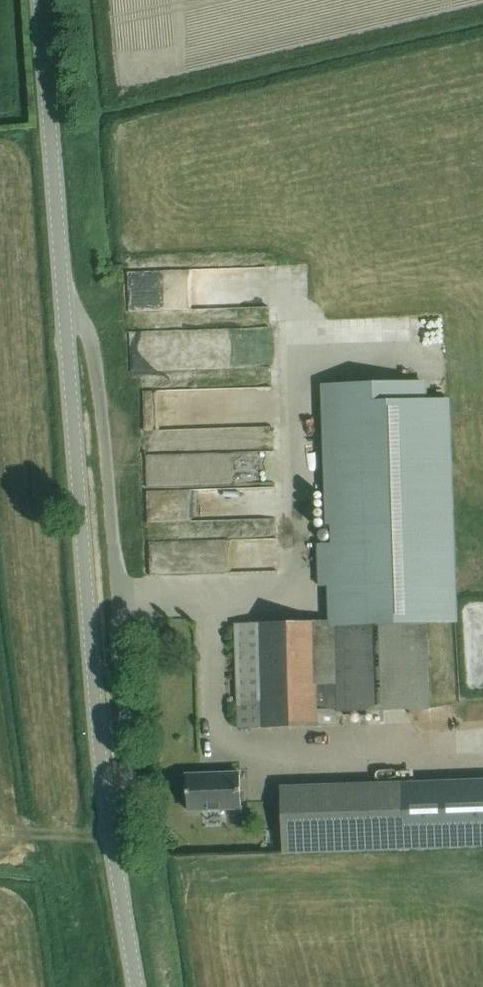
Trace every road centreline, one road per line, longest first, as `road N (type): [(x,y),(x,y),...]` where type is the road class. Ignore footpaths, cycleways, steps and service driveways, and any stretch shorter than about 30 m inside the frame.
road 1 (unclassified): [(135,986),(99,755),(38,0)]

